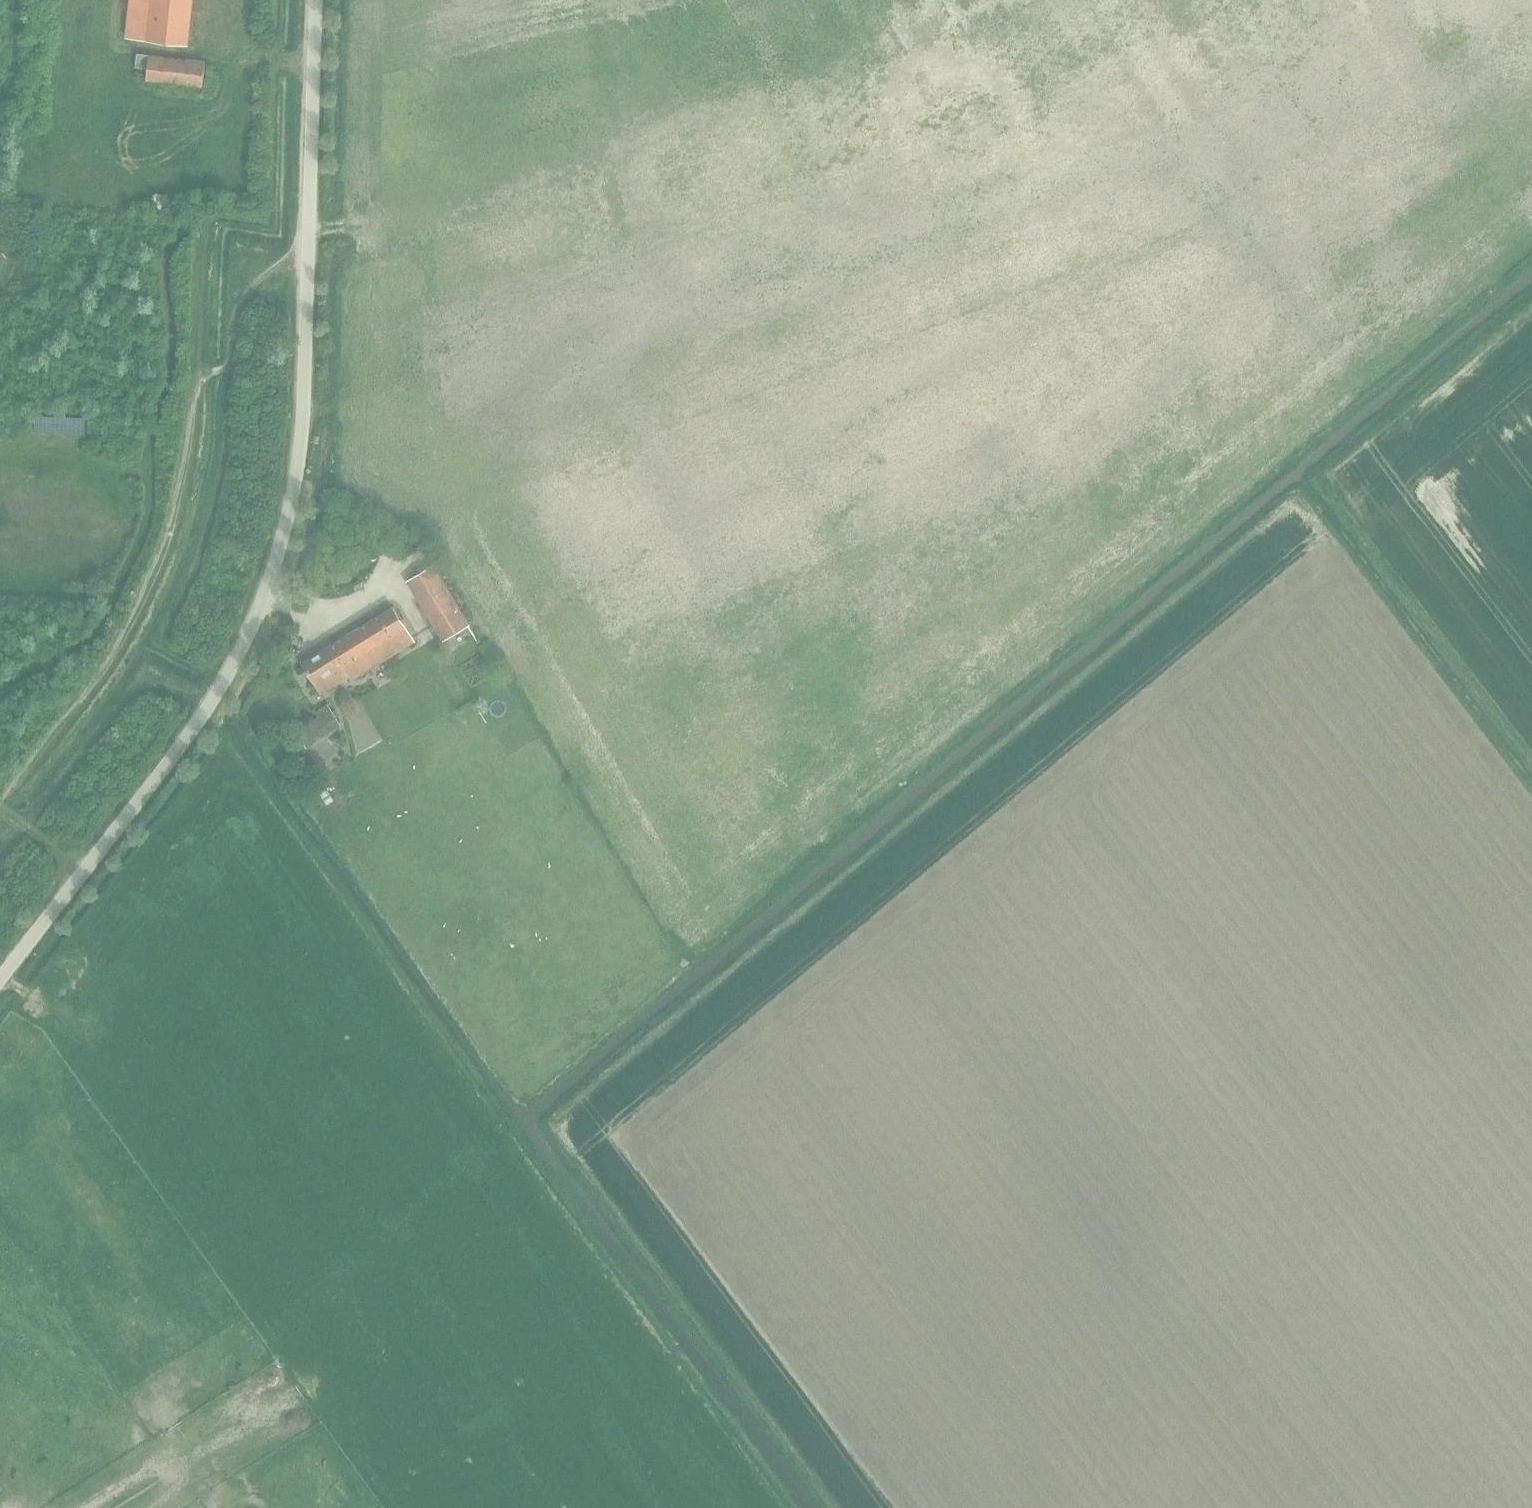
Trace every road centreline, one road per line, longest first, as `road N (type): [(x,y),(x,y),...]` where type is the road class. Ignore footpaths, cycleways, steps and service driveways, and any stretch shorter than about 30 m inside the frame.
road 1 (unclassified): [(0,979),(217,695),(268,588),(300,442),(315,0)]
road 2 (track): [(0,692),(98,627),(143,532),(151,423),(170,342),(167,247),(203,217),(270,212),(276,57)]

